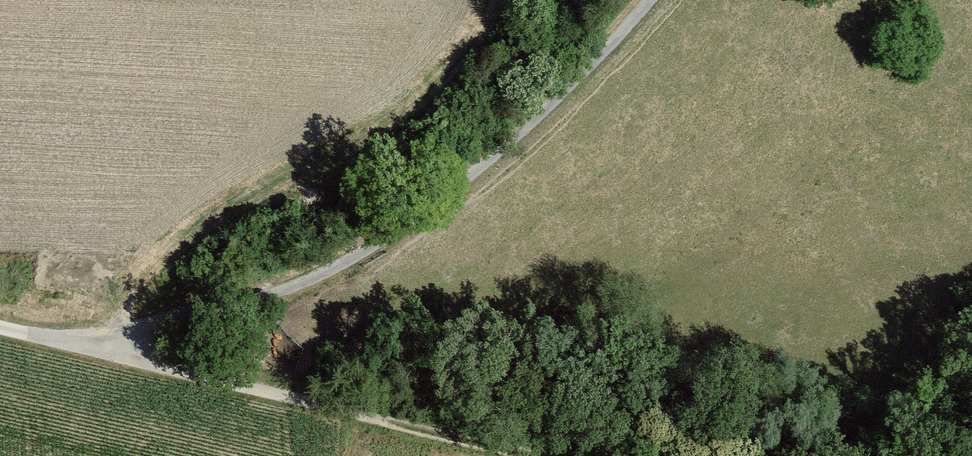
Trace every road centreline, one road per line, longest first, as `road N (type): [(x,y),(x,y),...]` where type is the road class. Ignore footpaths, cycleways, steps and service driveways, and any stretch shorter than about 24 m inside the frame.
road 1 (track): [(87,345),(169,311),(256,327),(377,266),(571,104),(659,0)]
road 2 (track): [(87,345),(501,455)]

